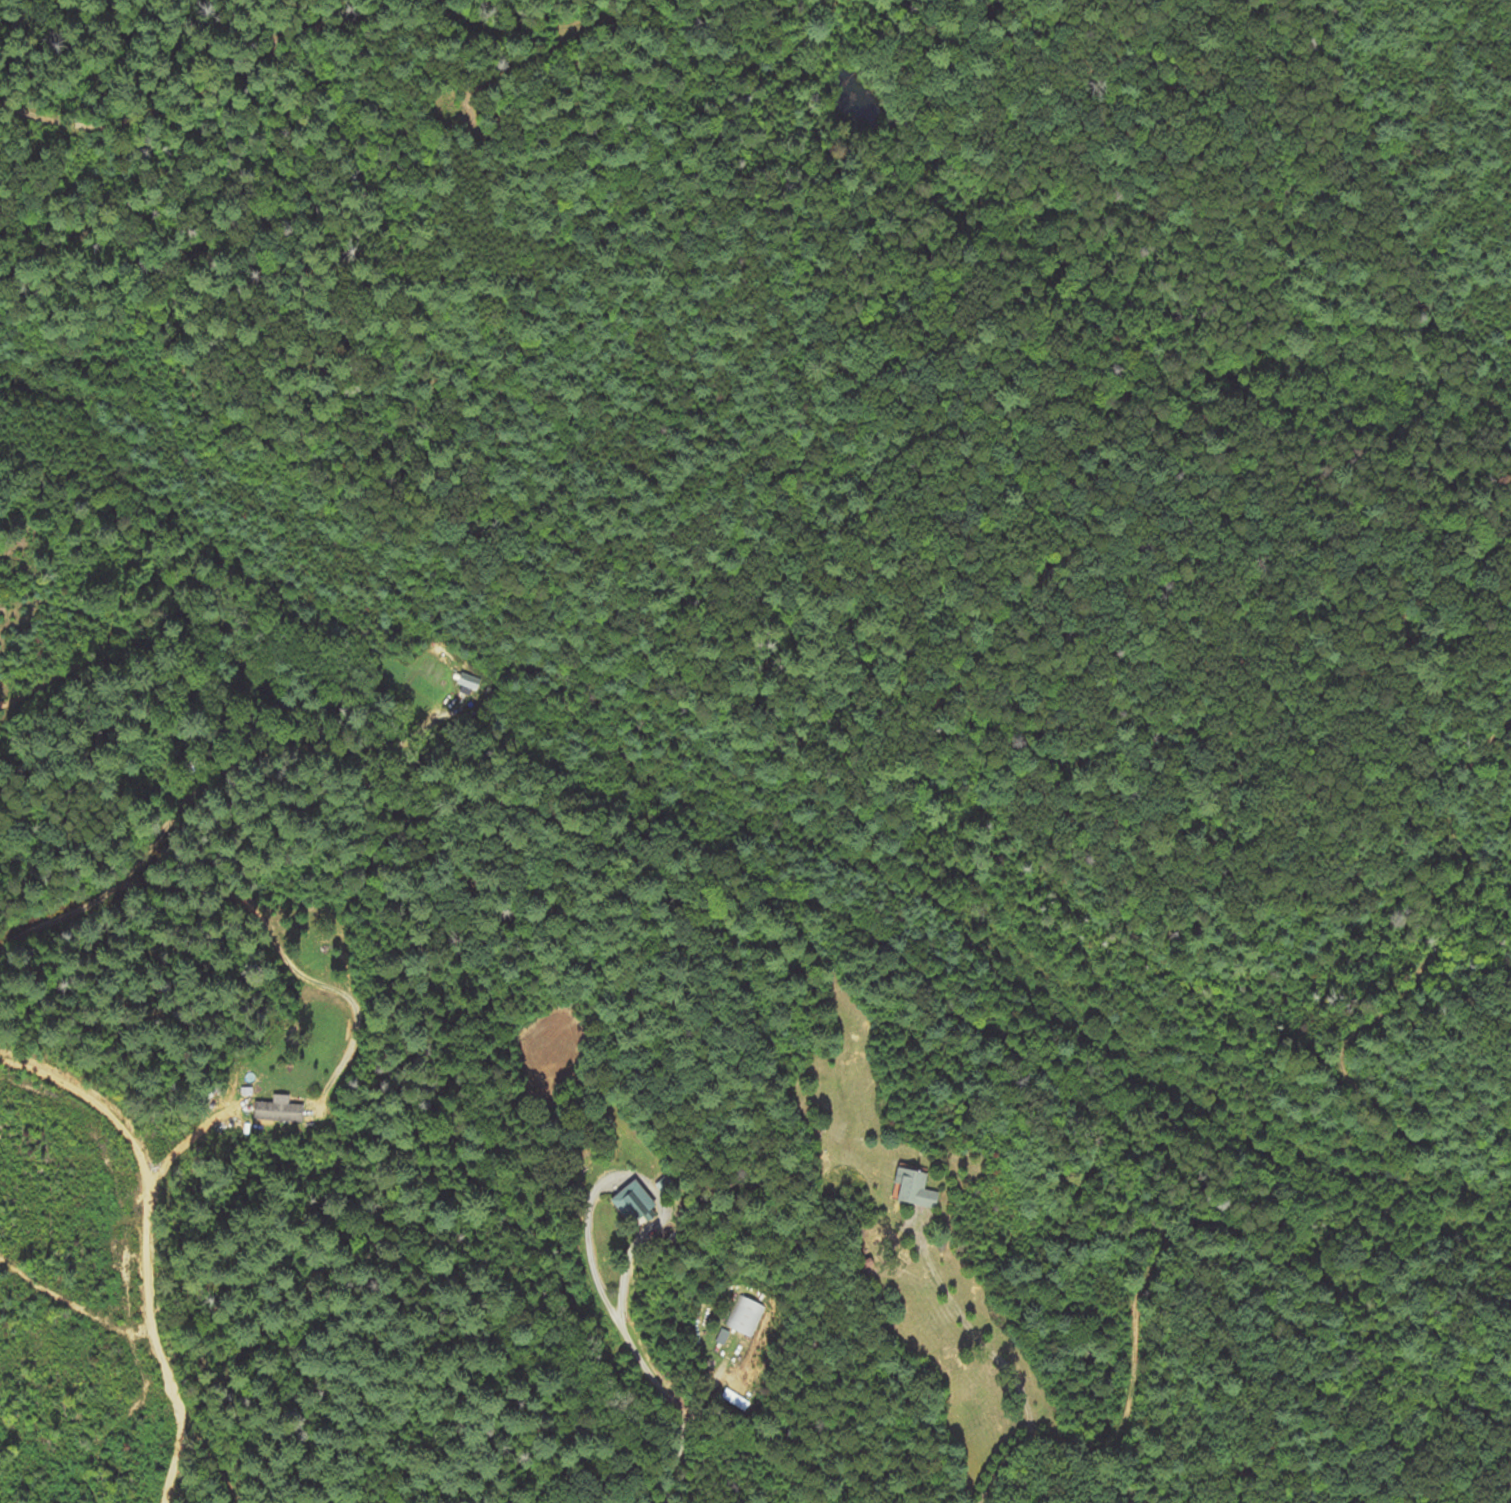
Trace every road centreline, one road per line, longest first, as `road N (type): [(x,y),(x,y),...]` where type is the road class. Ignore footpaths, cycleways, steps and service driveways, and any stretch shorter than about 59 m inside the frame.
road 1 (residential): [(163,1502),(178,1411),(150,1331),(134,1151),(78,1085),(0,1059)]
road 2 (track): [(0,102),(62,123),(128,120),(214,83),(292,33),(376,0)]
road 3 (residential): [(960,1502),(990,1407),(982,1359),(944,1266),(905,1214)]
road 4 (residential): [(664,1502),(660,1481),(678,1419),(674,1397),(642,1362),(621,1277),(642,1210)]

